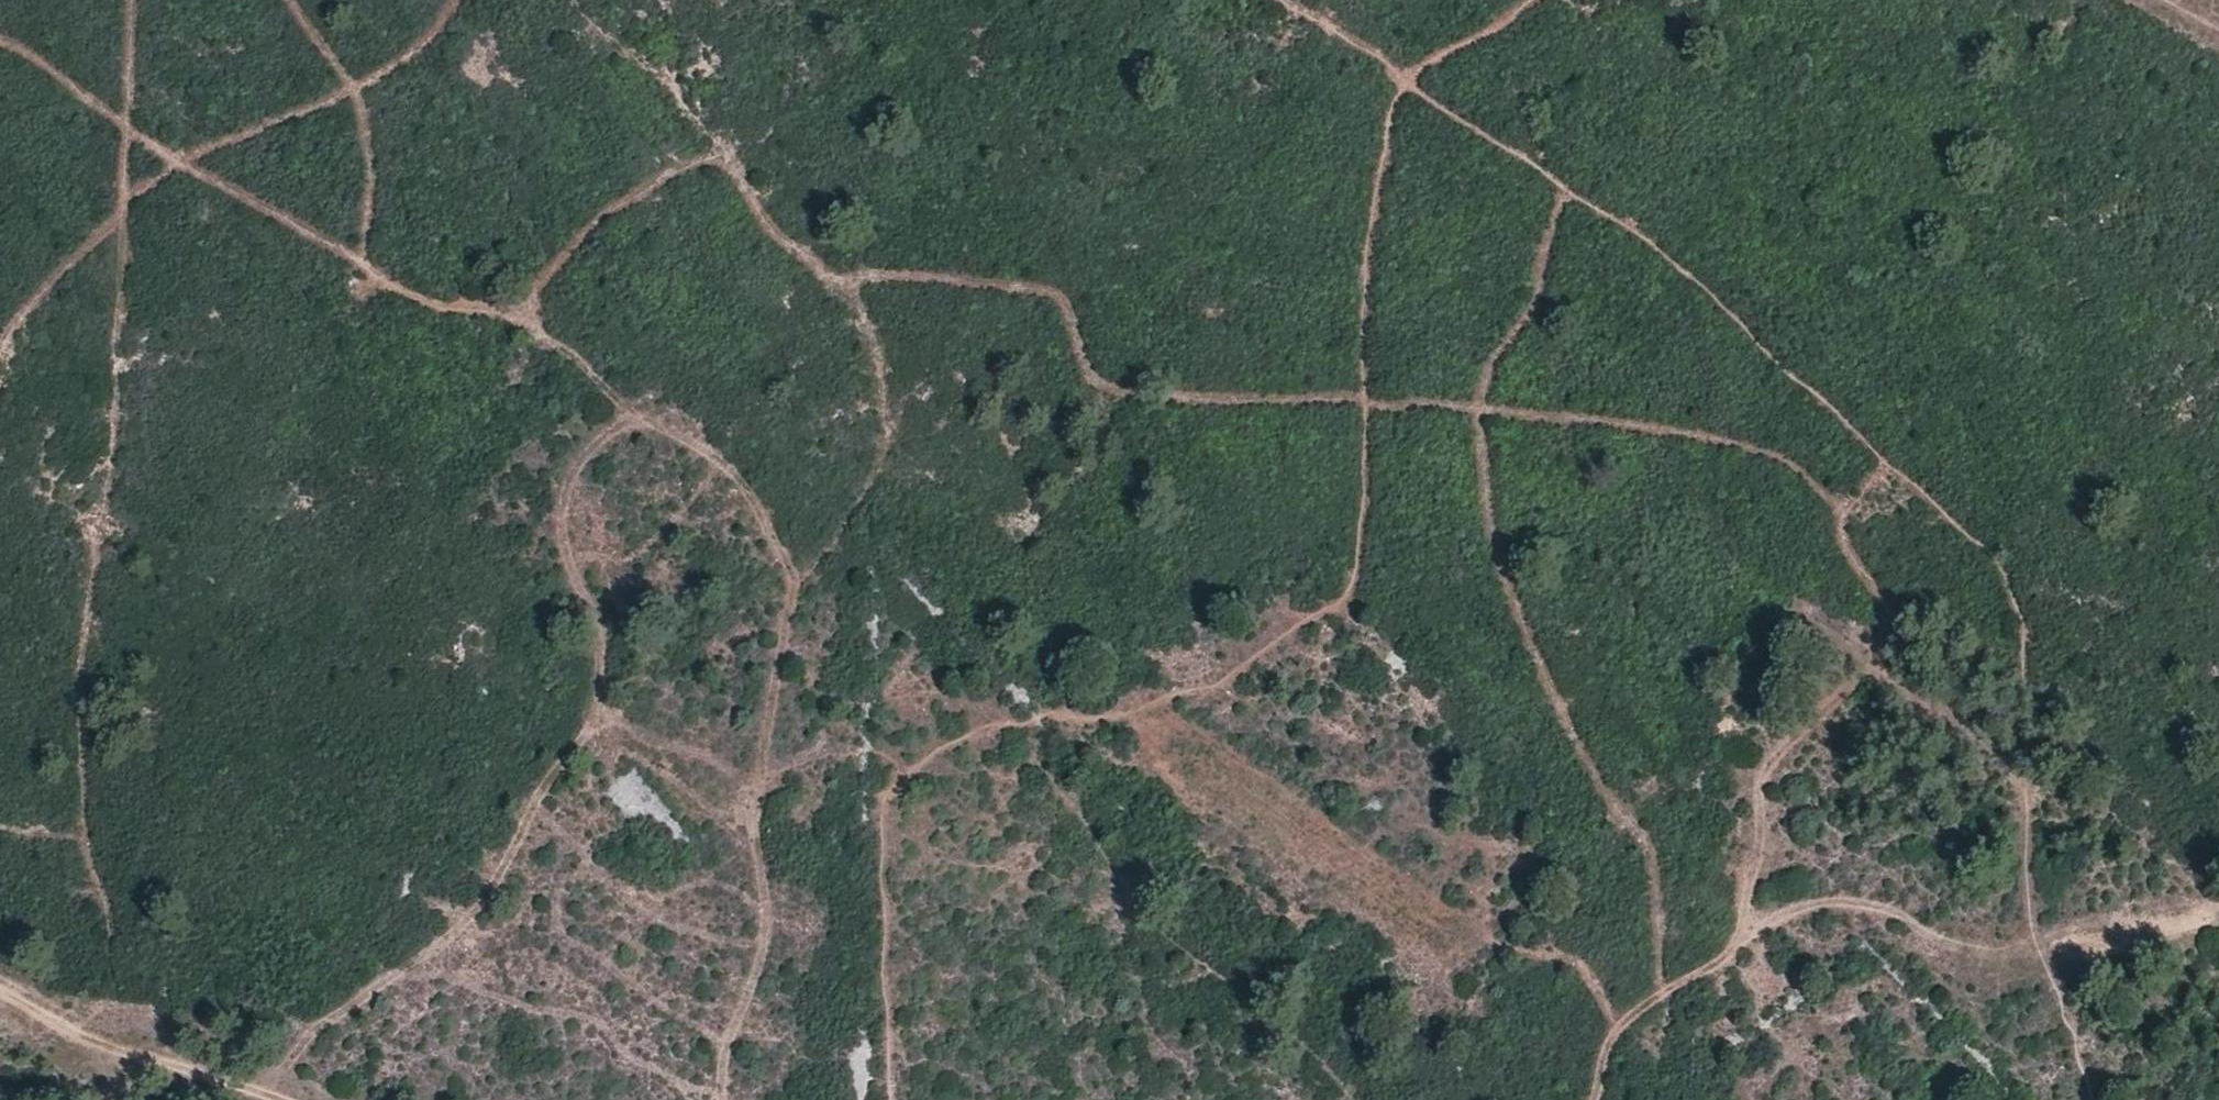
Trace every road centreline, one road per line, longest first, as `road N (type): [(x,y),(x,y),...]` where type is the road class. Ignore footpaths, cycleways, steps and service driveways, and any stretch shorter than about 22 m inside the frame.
road 1 (track): [(0,995),(115,1053),(275,1099)]

